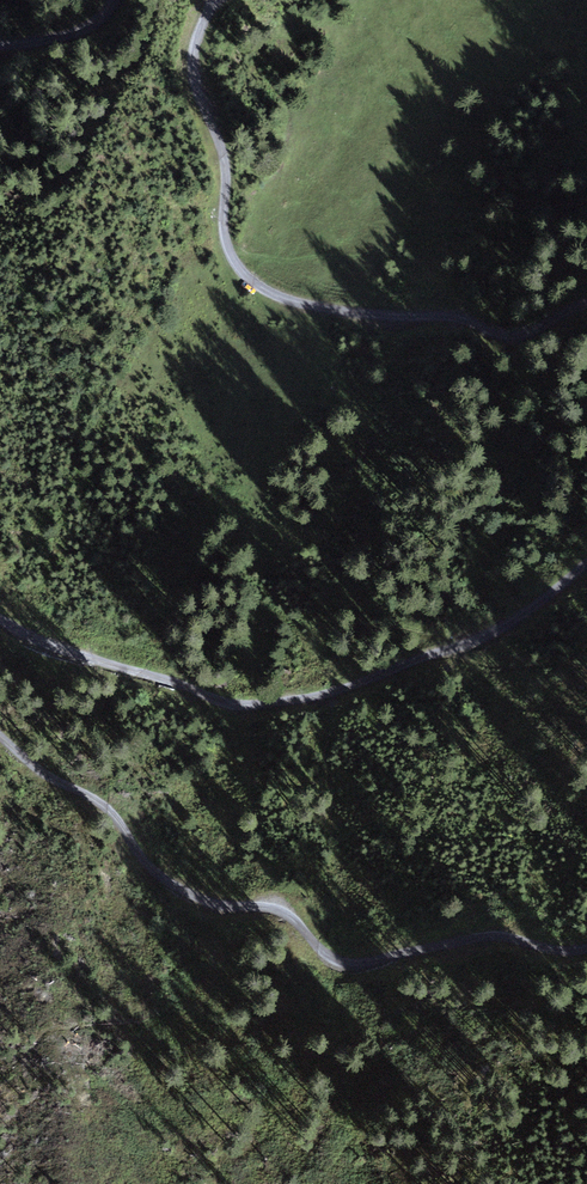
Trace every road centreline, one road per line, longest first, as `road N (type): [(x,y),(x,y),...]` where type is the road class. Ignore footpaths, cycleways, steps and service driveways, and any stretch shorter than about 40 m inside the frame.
road 1 (track): [(0,735),(107,806),(157,875),(201,899),(280,907),(340,962),(492,934),(547,949),(586,948)]
road 2 (track): [(213,0),(193,63),(224,160),(226,238),(246,276),(303,303),(391,316),(451,314),(505,336),(586,303)]
road 3 (track): [(586,562),(491,634),(333,692),(263,704),(221,700),(65,651),(0,619)]
road 4 (track): [(0,45),(81,29),(112,0)]

